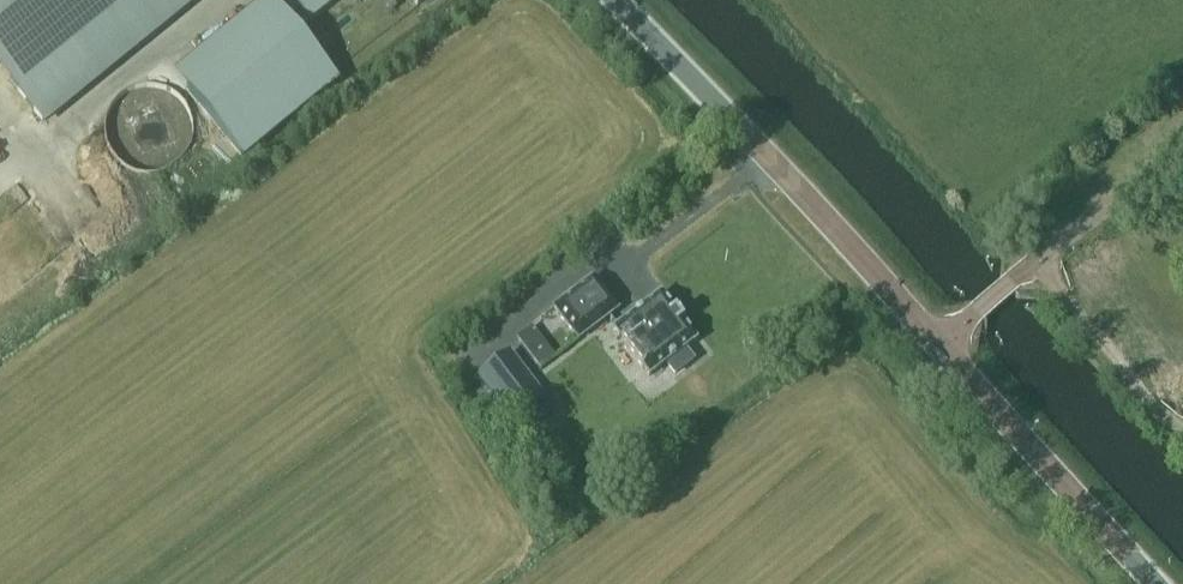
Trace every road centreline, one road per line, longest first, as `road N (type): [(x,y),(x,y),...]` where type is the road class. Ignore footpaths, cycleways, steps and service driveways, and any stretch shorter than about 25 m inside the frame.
road 1 (secondary): [(940,344),(617,0)]
road 2 (secondary): [(940,344),(1156,583)]
road 3 (unclassified): [(940,344),(1182,149)]

